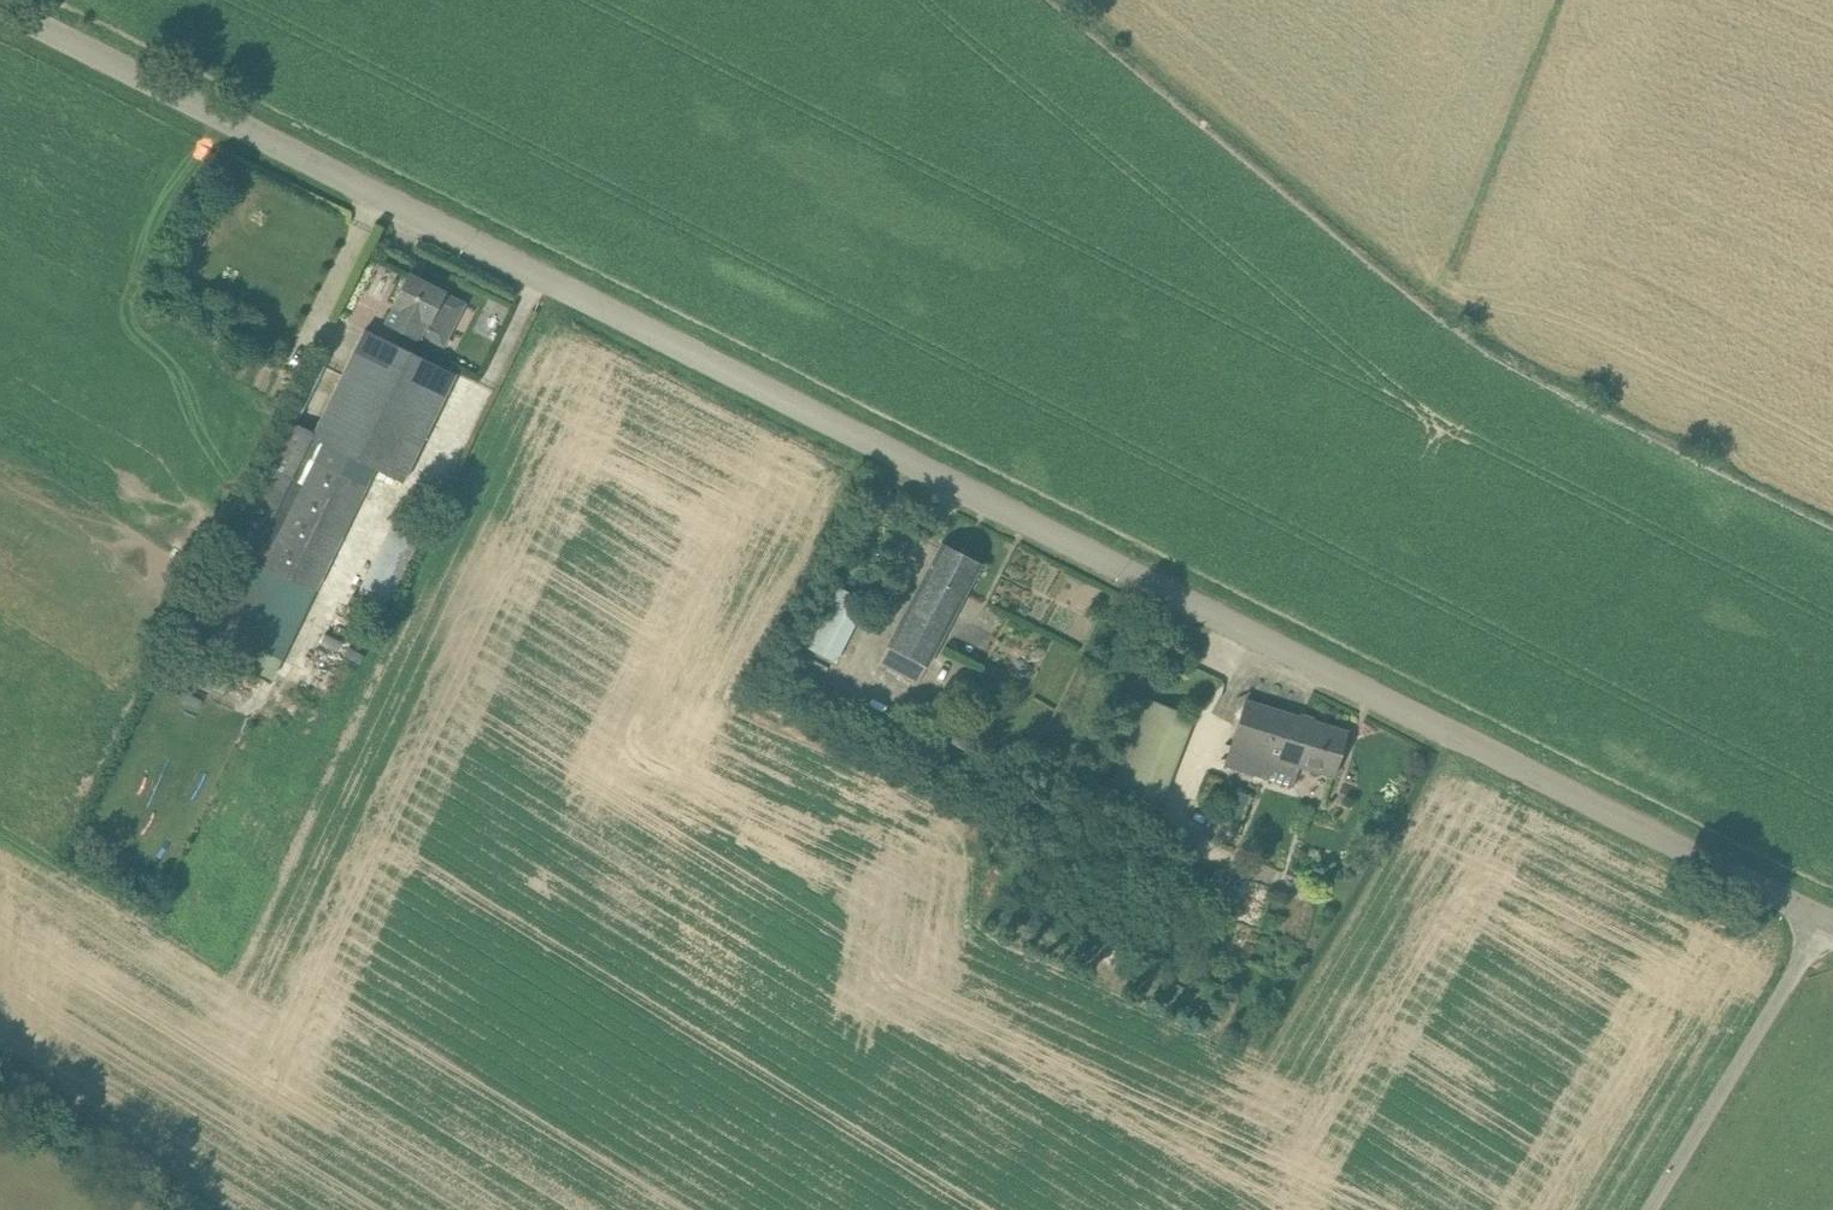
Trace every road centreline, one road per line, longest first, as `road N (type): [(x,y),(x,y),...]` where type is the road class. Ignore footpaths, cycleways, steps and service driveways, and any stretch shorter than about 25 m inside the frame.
road 1 (unclassified): [(1826,921),(0,4)]
road 2 (unclassified): [(1652,1209),(1826,921)]

